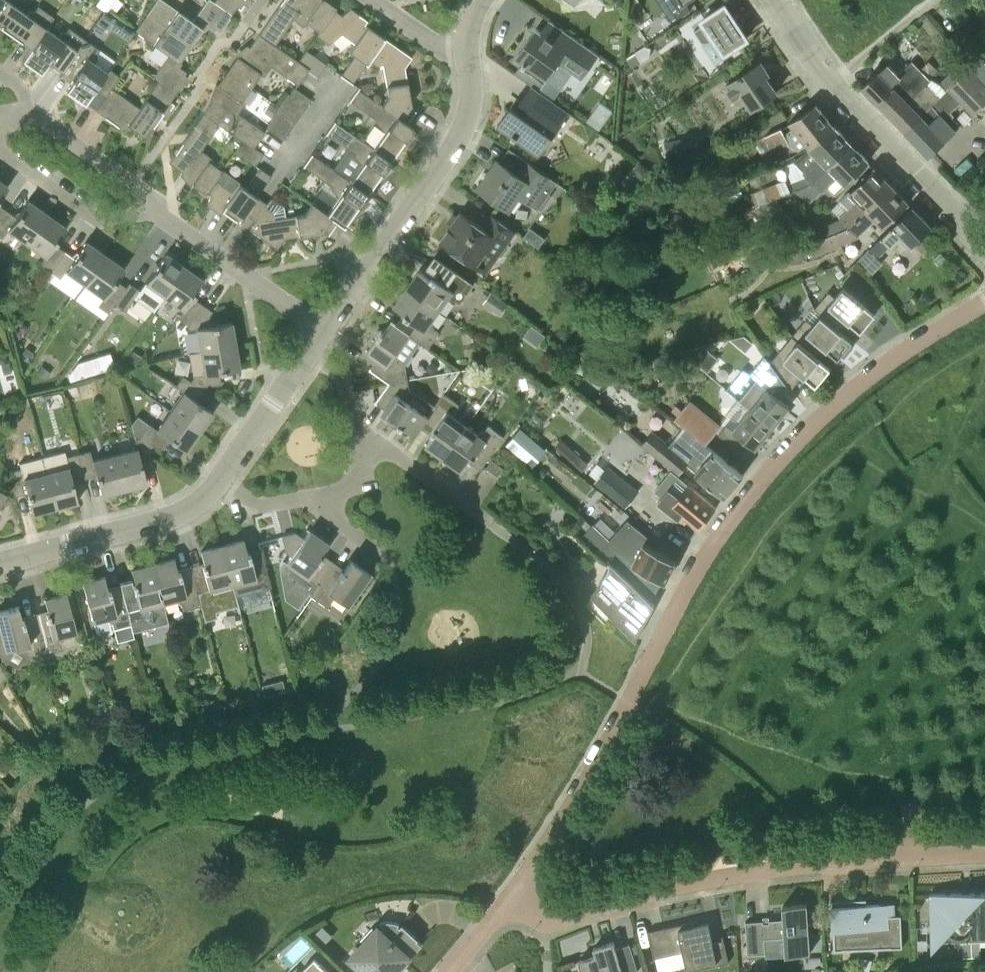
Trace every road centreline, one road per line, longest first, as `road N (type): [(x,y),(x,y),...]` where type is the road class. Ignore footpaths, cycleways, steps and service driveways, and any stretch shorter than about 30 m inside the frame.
road 1 (unclassified): [(511,899),(690,585),(761,481),(841,397),(933,332),(984,307)]
road 2 (residential): [(984,855),(766,869),(559,919),(545,921),(511,899)]
road 3 (residential): [(320,334),(450,151),(466,44)]
road 4 (residential): [(214,484),(267,506),(354,478),(360,459),(345,382),(310,348)]
road 5 (residential): [(984,253),(830,81)]
road 6 (residential): [(0,558),(179,513),(214,484)]
road 7 (residential): [(320,334),(149,211)]
road 8 (residential): [(149,211),(99,219),(0,155)]
road 9 (residential): [(214,484),(310,348)]
road 10 (residential): [(149,211),(131,178),(29,110)]
road 11 (residential): [(830,81),(933,0)]

